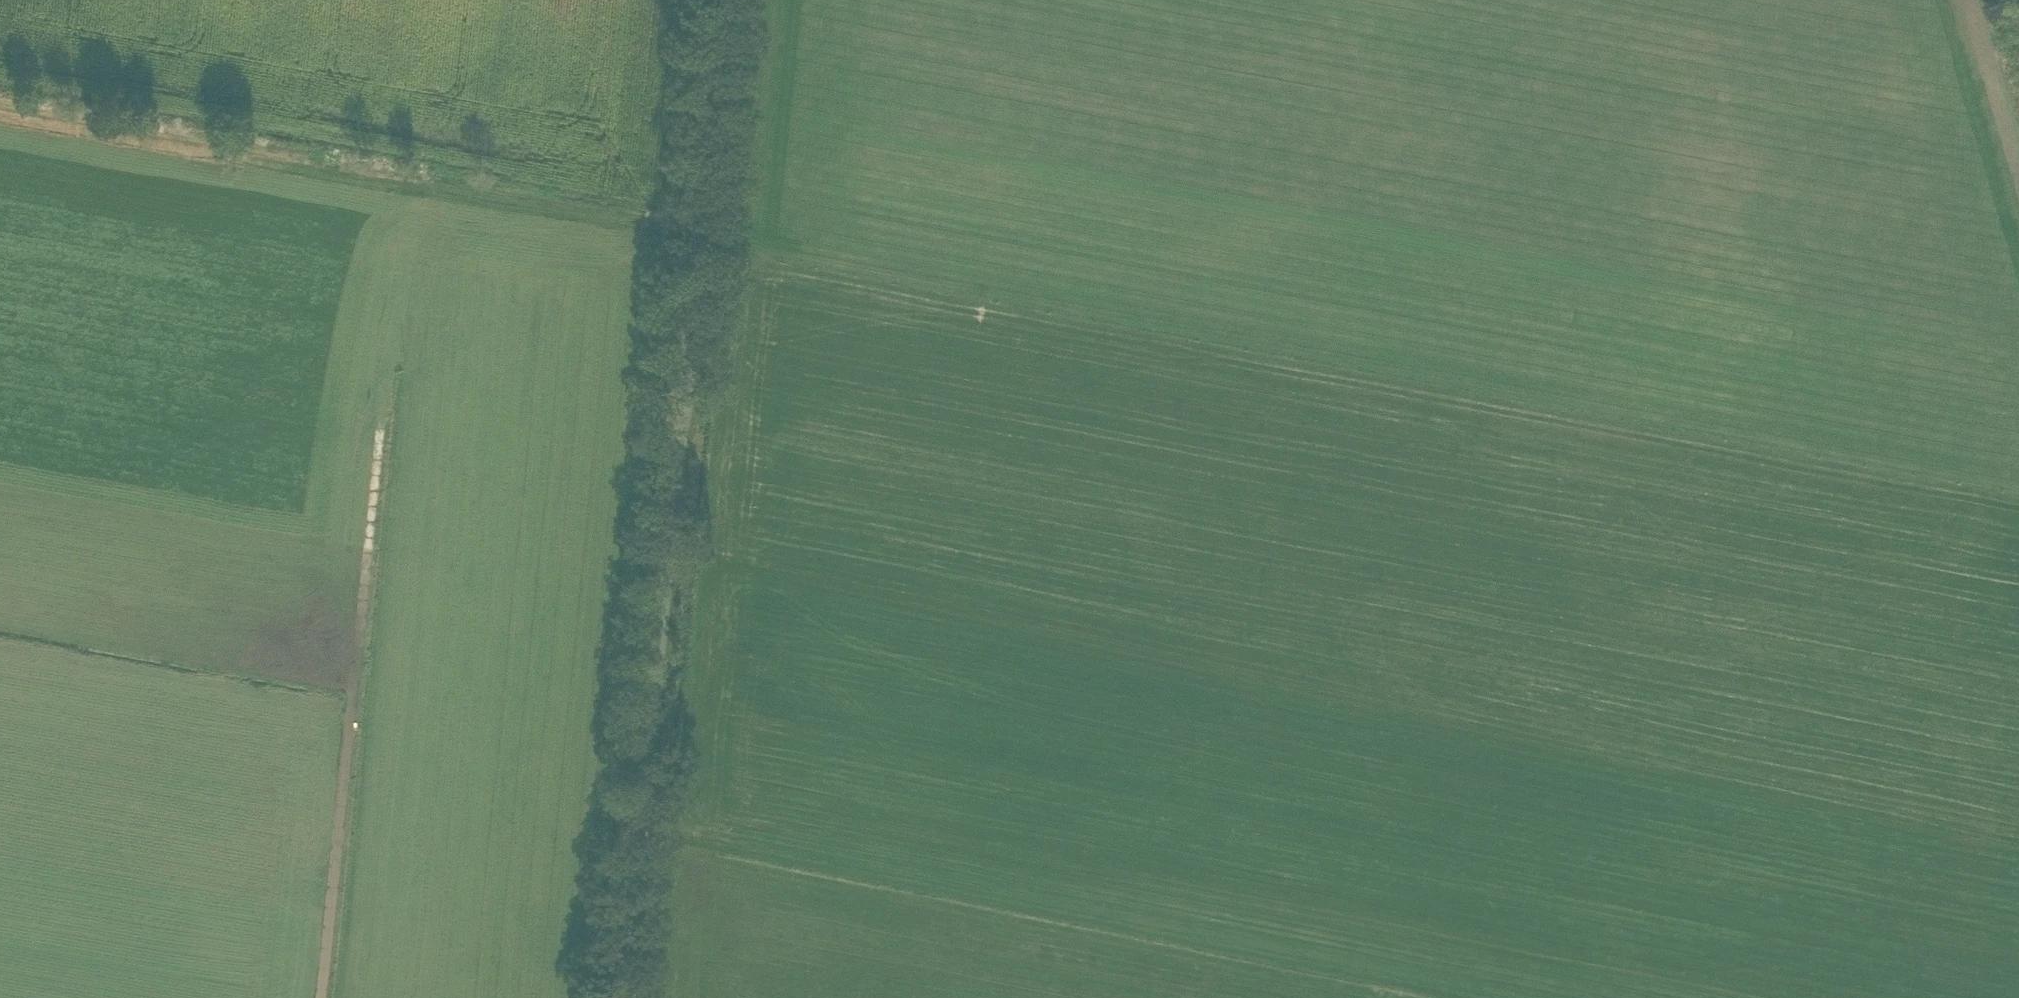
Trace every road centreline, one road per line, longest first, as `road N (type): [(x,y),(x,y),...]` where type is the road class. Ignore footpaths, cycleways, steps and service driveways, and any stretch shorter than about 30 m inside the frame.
road 1 (unclassified): [(612,997),(717,0)]

